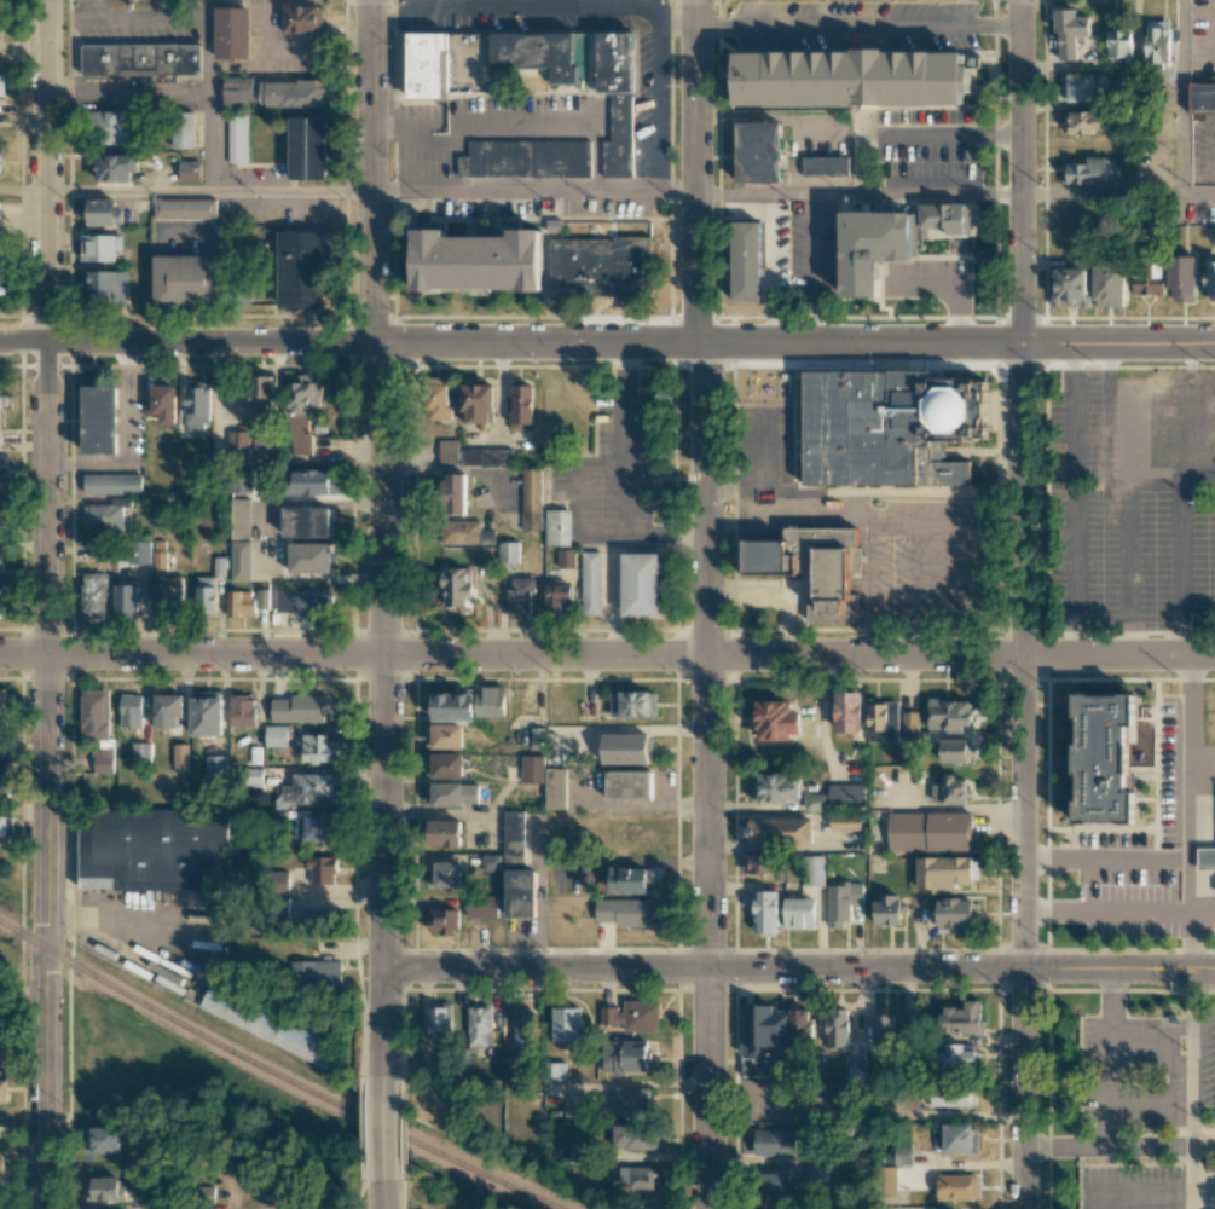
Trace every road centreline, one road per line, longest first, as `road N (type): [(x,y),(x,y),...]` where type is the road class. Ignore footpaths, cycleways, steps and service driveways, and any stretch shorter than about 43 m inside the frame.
road 1 (residential): [(1214,345),(0,344)]
road 2 (residential): [(695,0),(696,310),(707,469),(707,1208)]
road 3 (residential): [(1020,0),(1023,1208)]
road 4 (residential): [(1214,655),(382,654)]
road 5 (tertiary): [(1214,970),(383,967)]
road 6 (tertiary): [(370,0),(370,307),(383,383),(382,654)]
road 7 (residential): [(45,0),(47,653)]
road 8 (residential): [(47,653),(46,1208)]
road 9 (residential): [(382,654),(47,653)]
road 10 (tertiary): [(382,654),(383,967)]

